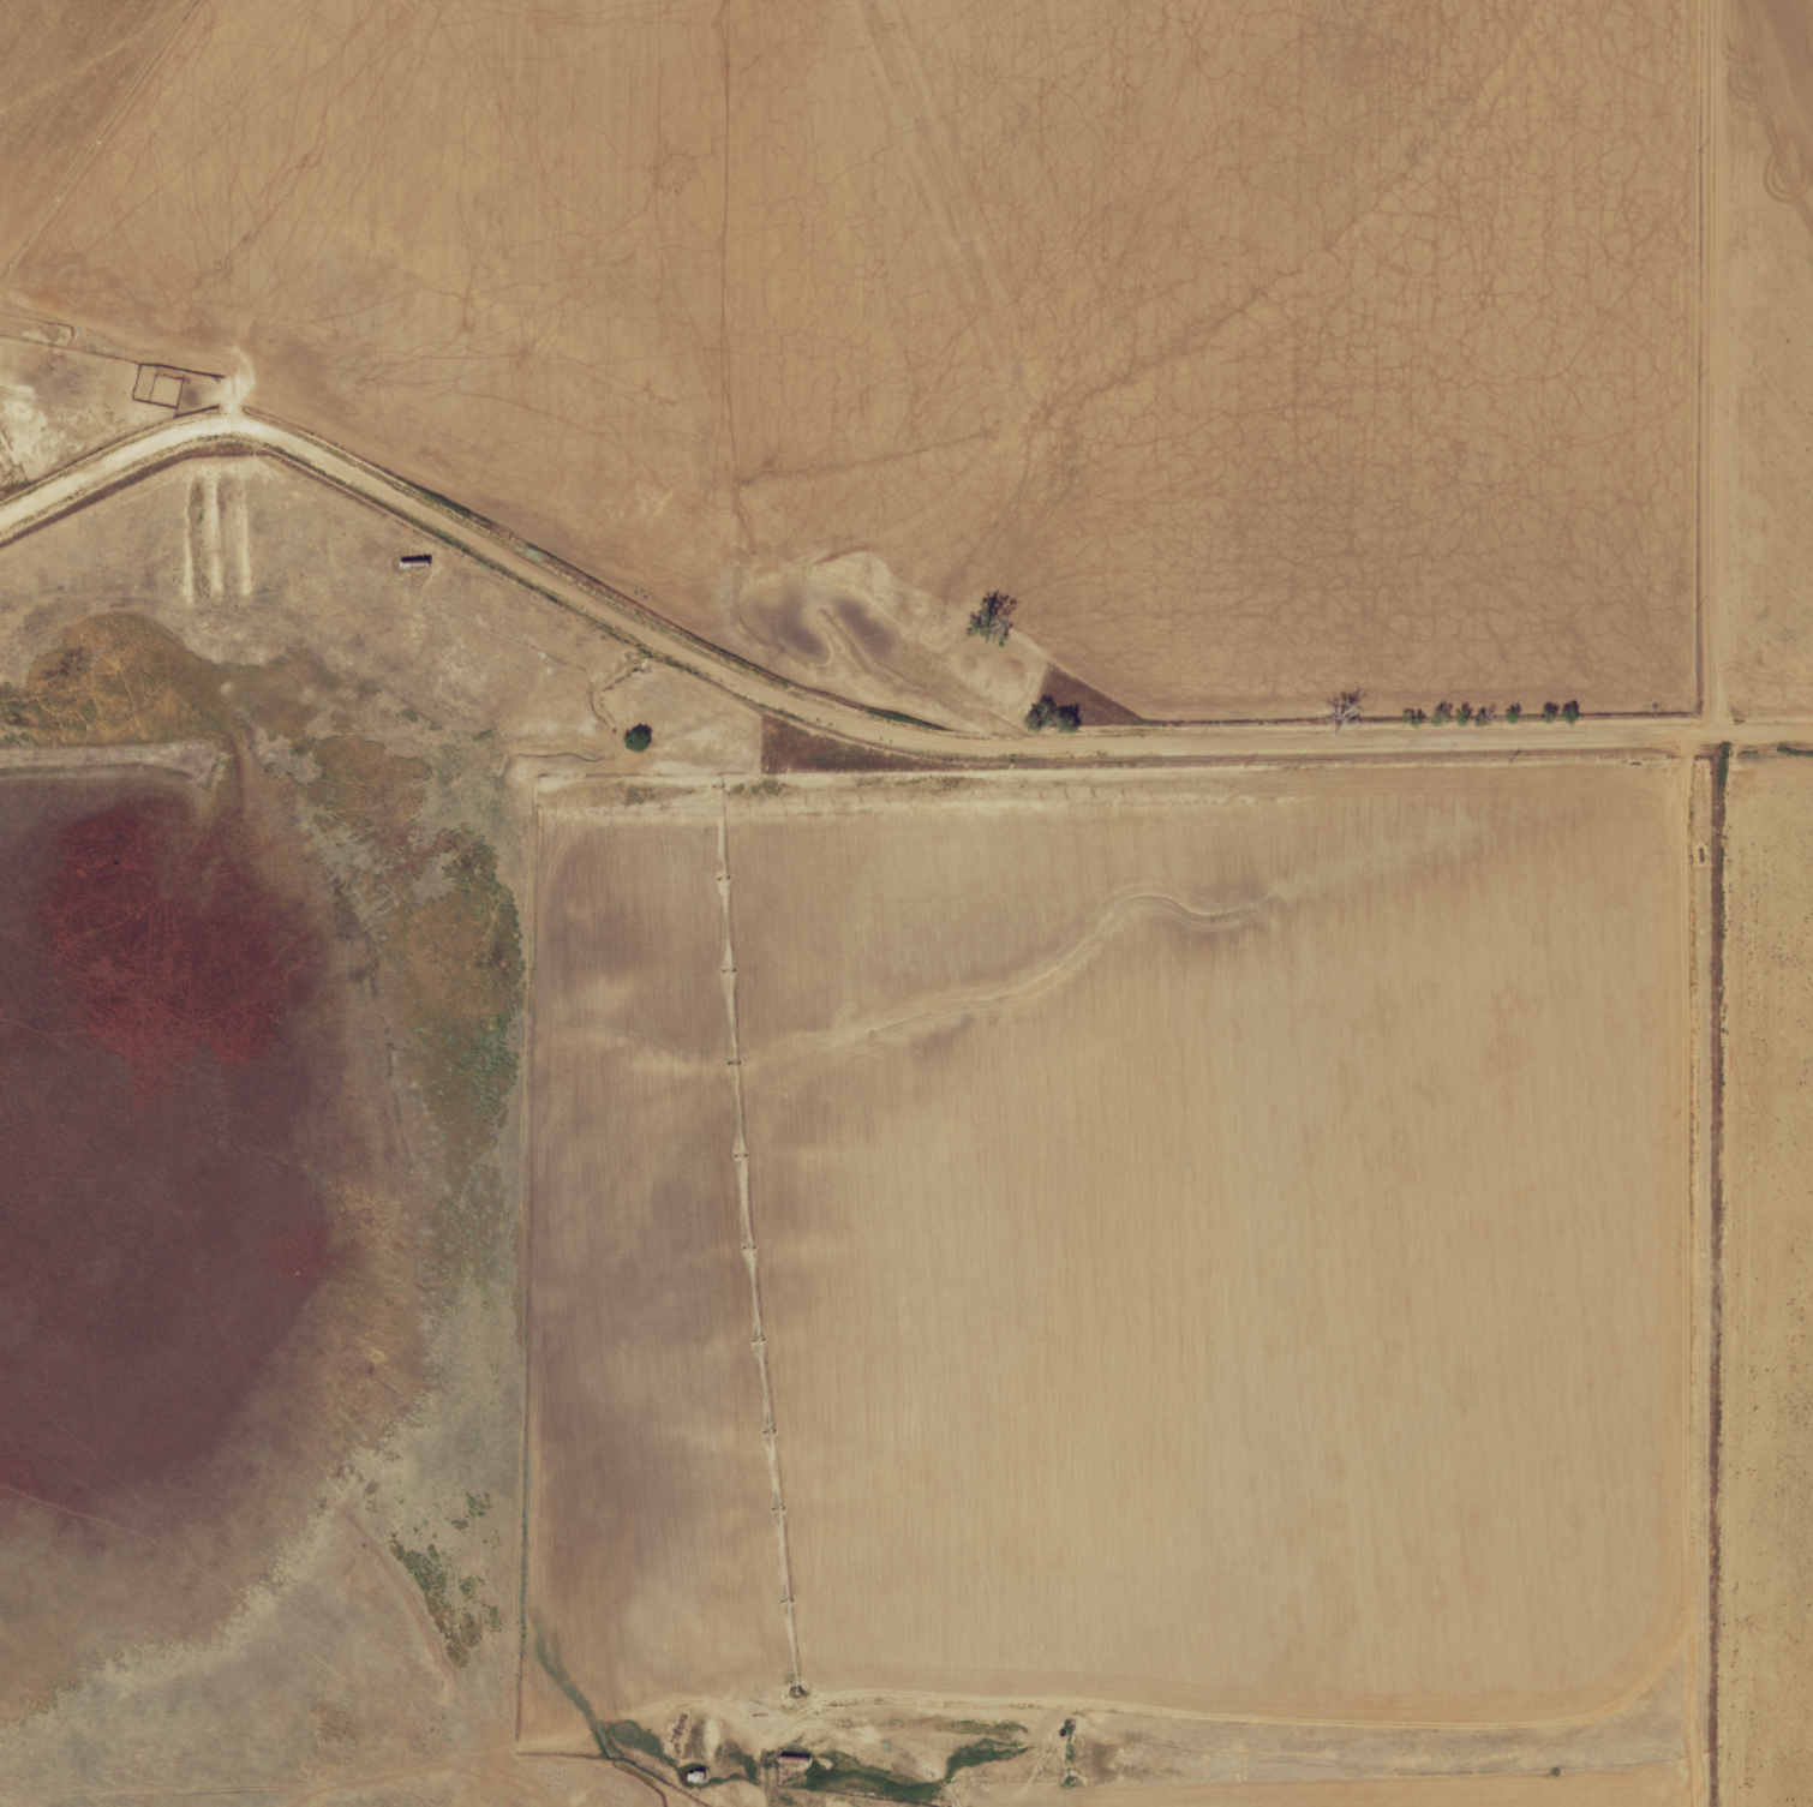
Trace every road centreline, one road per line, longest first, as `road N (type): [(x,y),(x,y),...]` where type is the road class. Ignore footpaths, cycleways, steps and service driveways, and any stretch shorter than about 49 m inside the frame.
road 1 (residential): [(0,525),(176,435),(247,425),(756,689),(921,742),(1812,735)]

